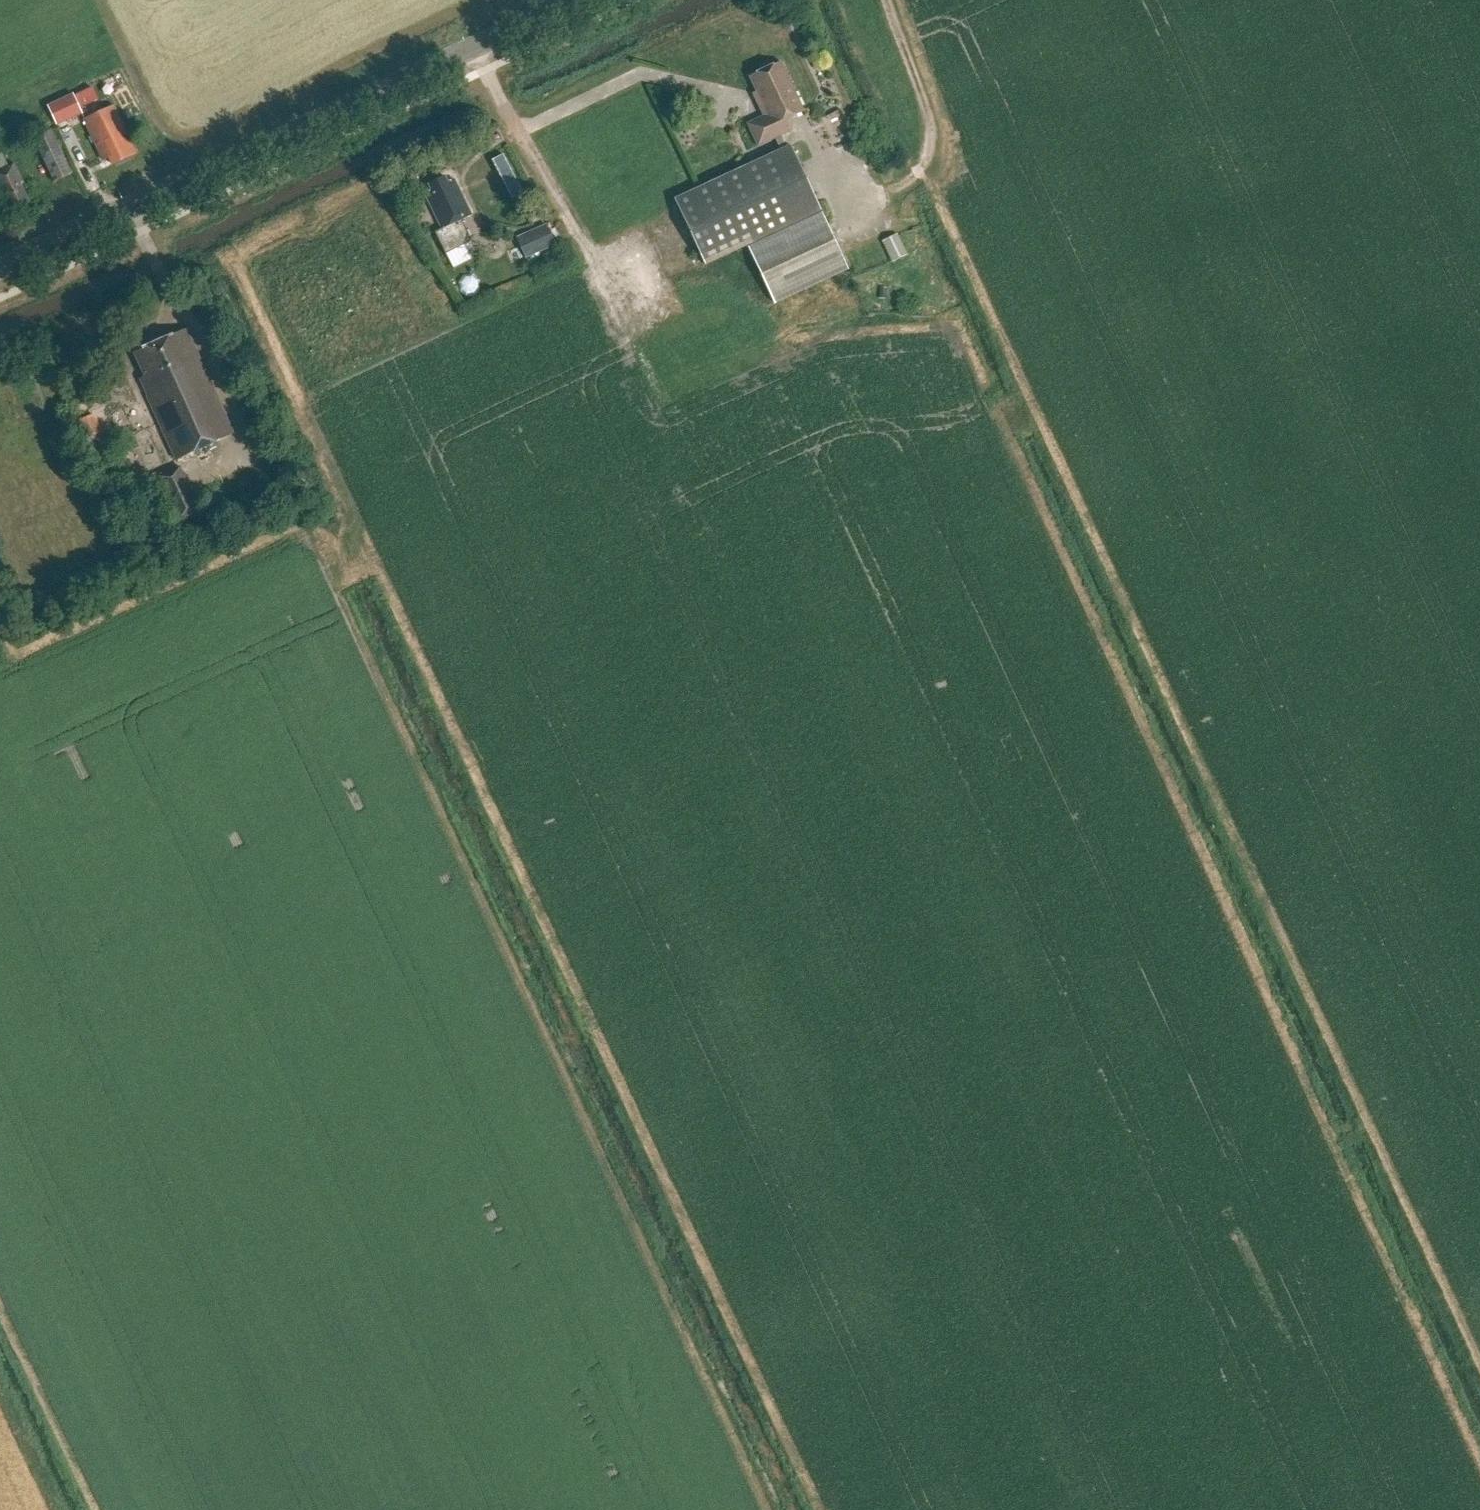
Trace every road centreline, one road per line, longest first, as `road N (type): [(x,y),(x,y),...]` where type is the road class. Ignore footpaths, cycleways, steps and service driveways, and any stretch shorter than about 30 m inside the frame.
road 1 (tertiary): [(0,268),(570,0)]

